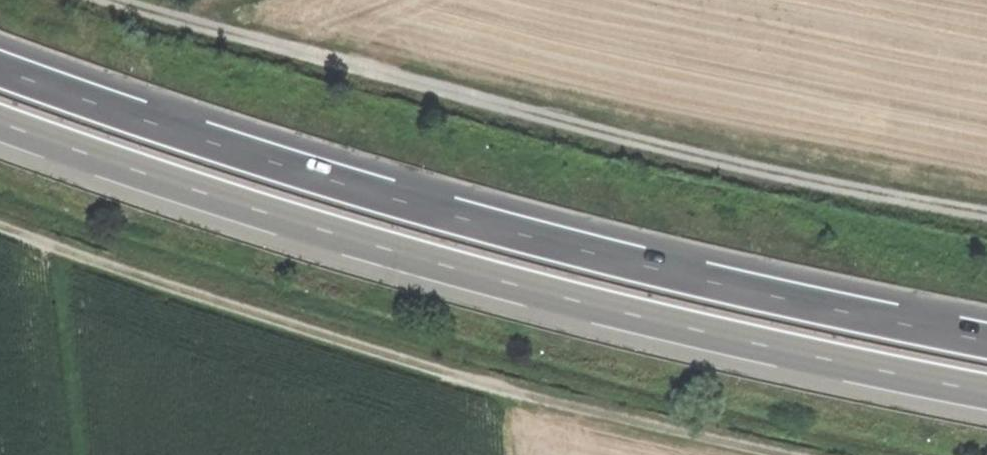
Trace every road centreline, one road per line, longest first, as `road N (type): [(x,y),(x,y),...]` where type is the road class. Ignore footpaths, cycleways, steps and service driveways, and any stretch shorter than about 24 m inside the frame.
road 1 (trunk): [(986,342),(464,220),(0,69)]
road 2 (trunk): [(0,123),(433,264),(986,391)]
road 3 (track): [(986,215),(712,164),(122,0)]
road 4 (track): [(0,222),(141,276),(415,362),(782,454)]

